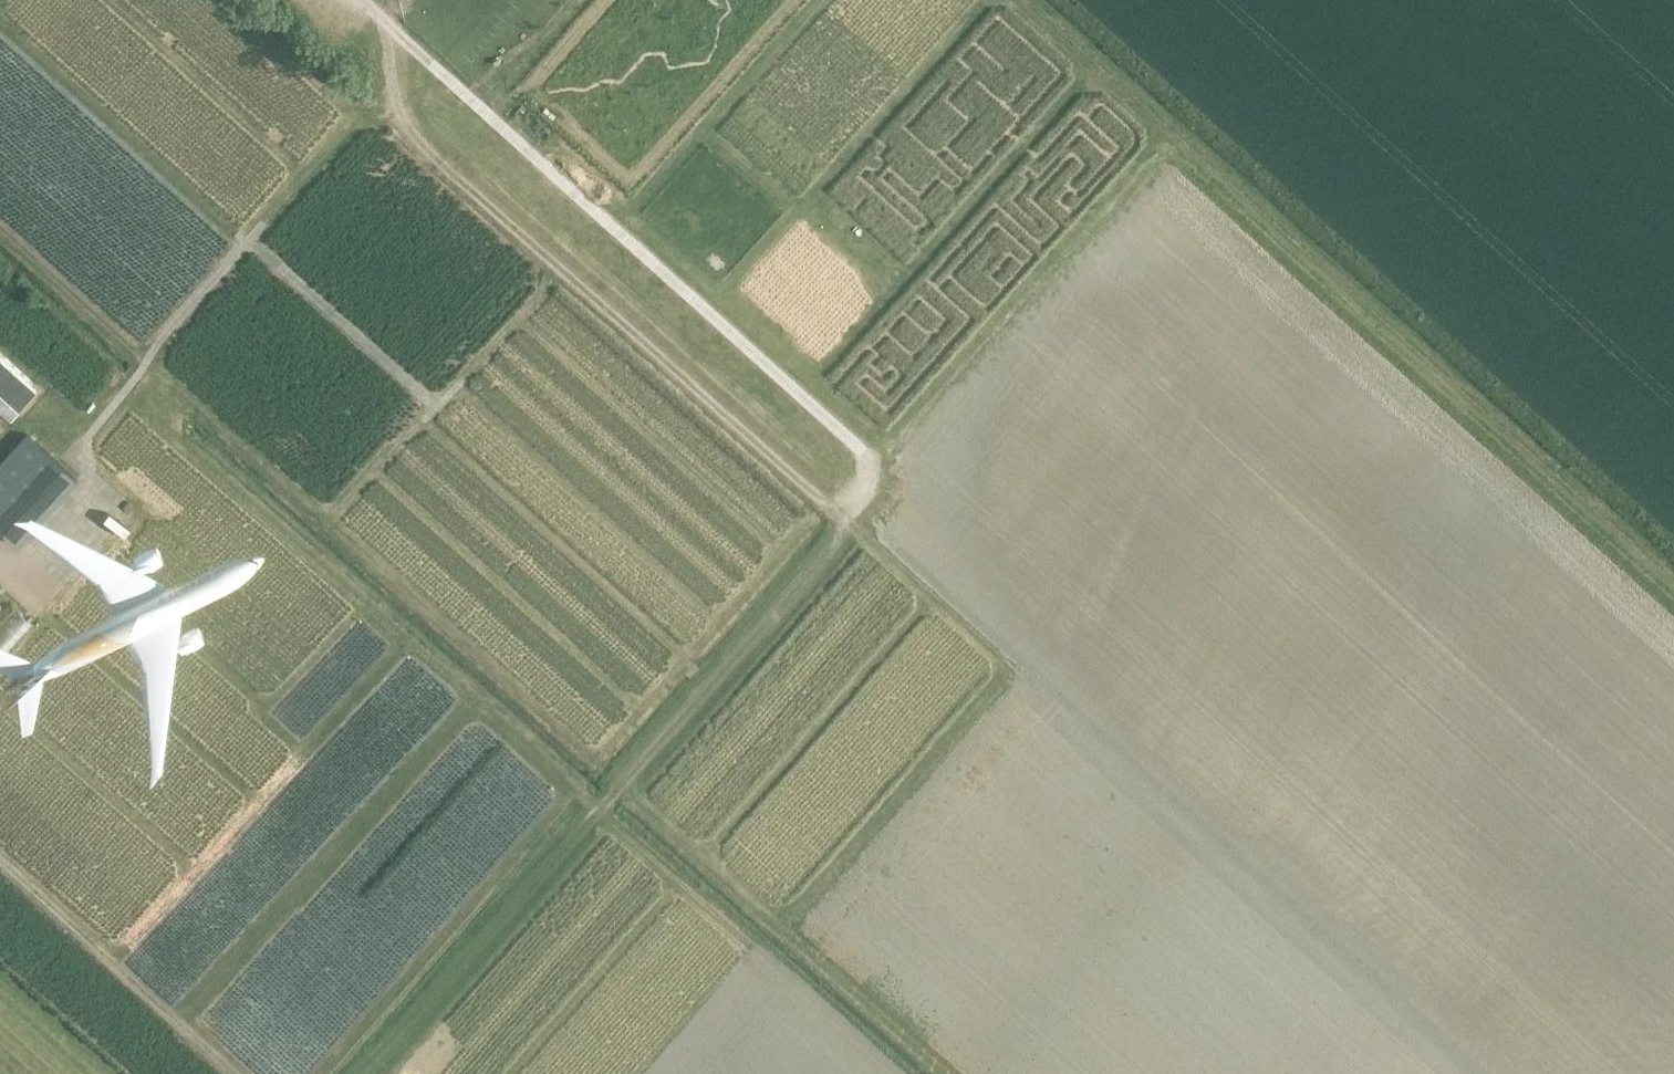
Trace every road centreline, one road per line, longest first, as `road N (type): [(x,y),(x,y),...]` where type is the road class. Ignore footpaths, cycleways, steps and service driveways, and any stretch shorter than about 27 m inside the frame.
road 1 (track): [(360,0),(866,452),(875,484),(849,518),(406,119)]
road 2 (track): [(406,119),(358,0)]

